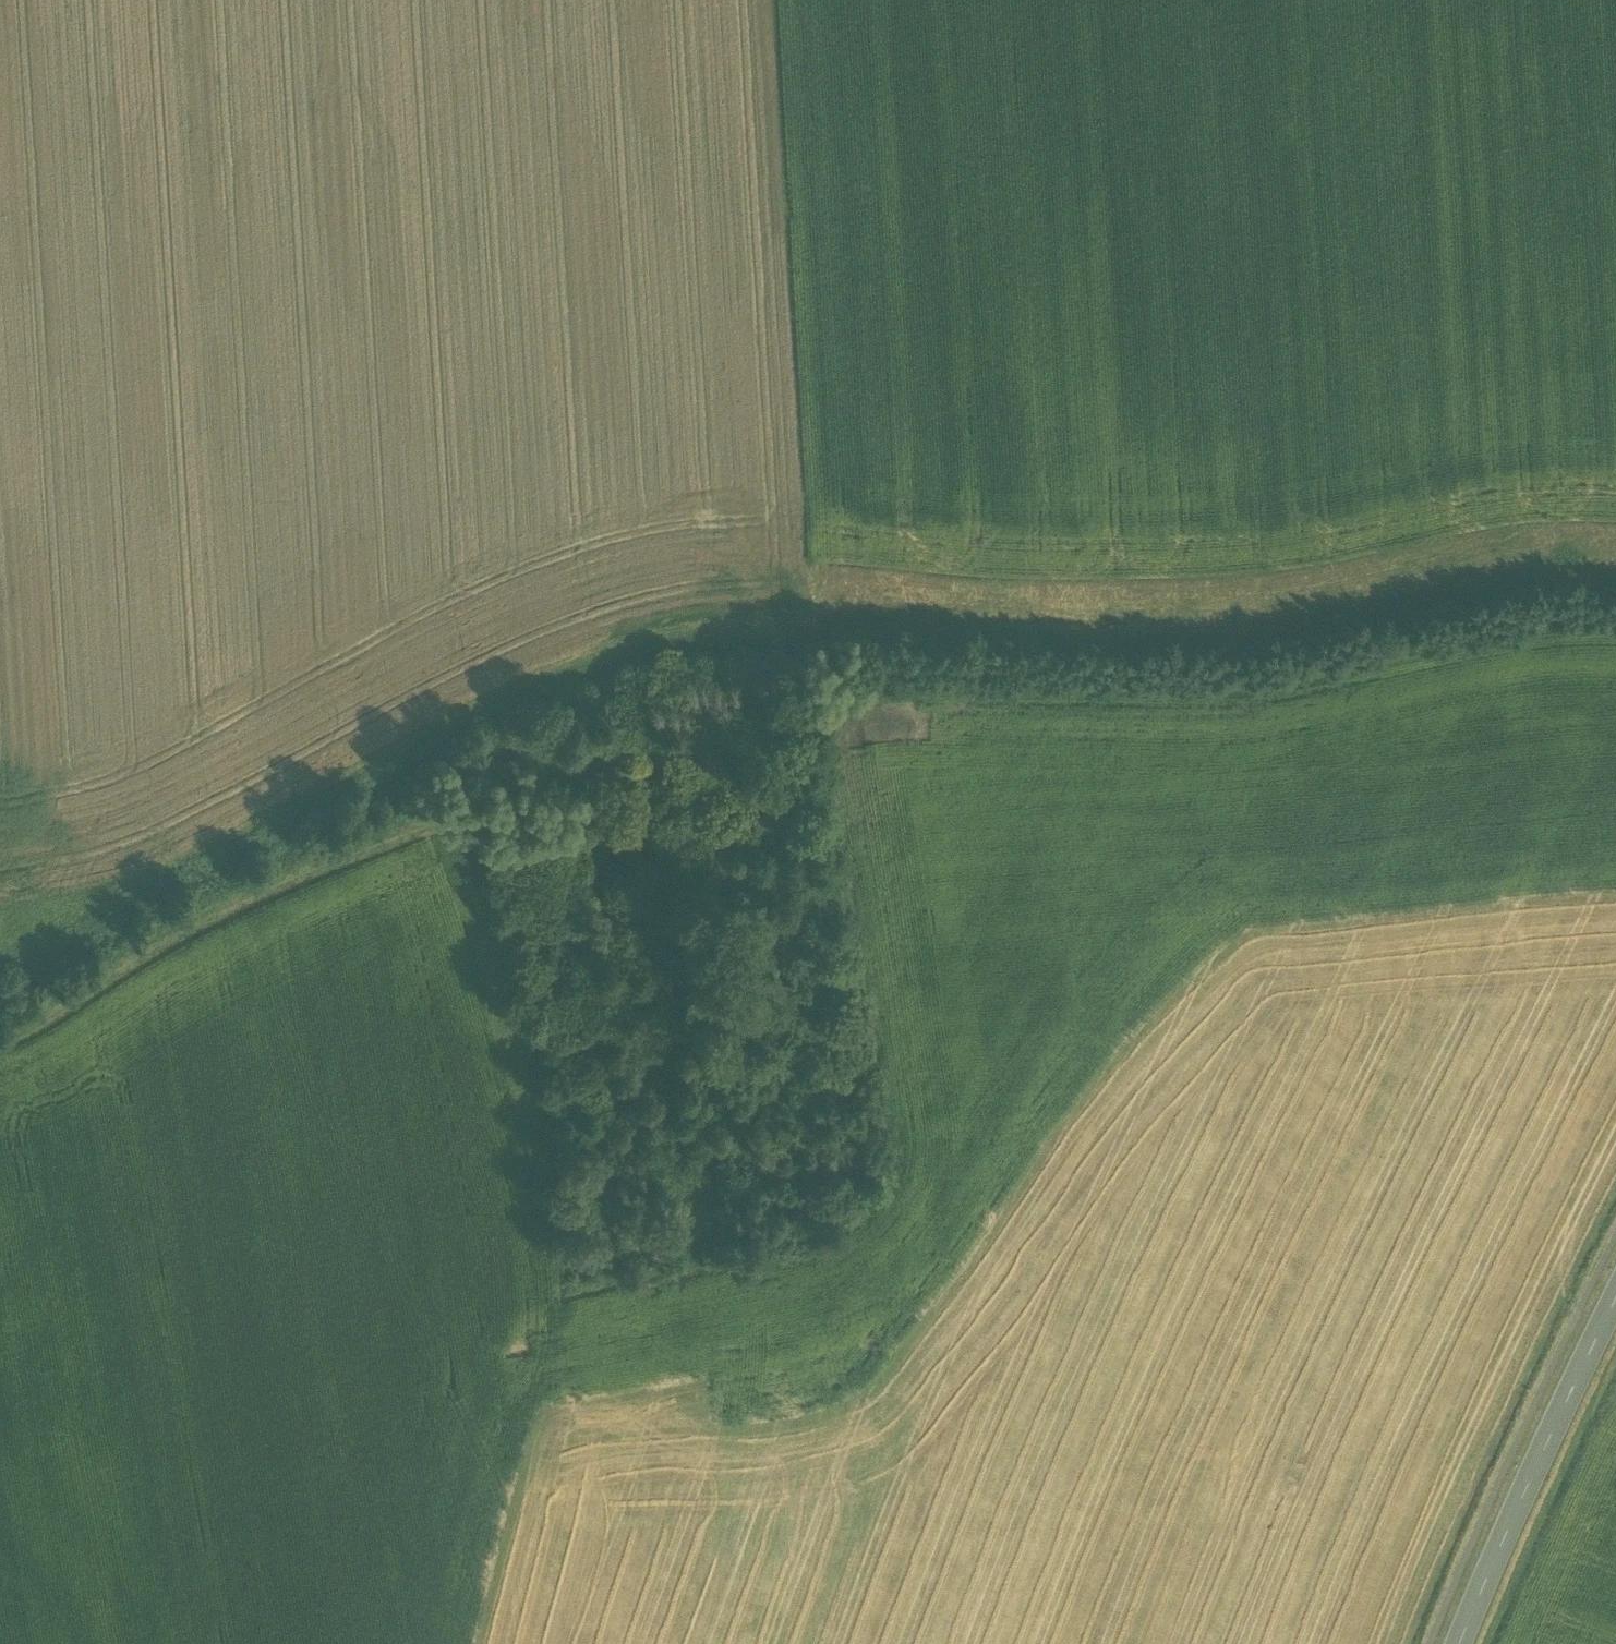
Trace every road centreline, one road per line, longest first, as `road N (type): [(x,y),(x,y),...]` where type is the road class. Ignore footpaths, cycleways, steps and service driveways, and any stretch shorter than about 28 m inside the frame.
road 1 (tertiary): [(1458,1643),(1615,1295)]

